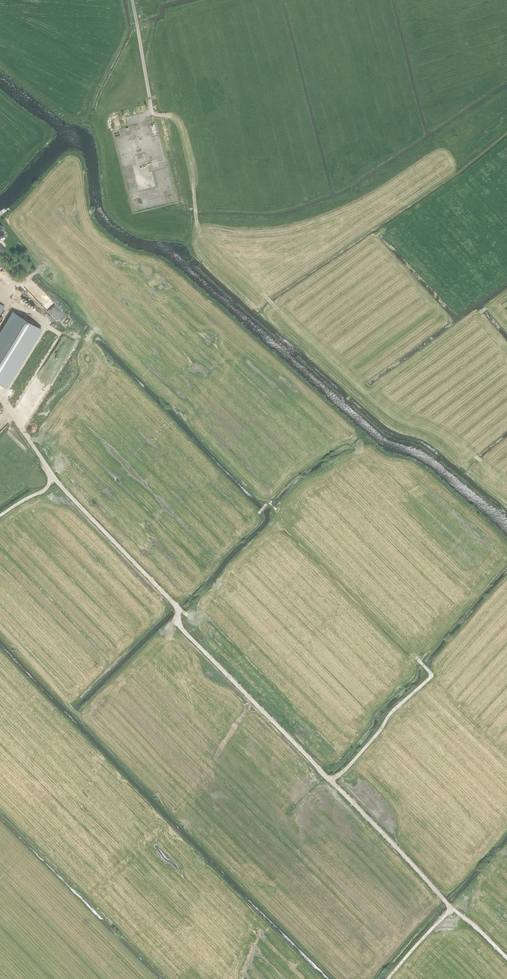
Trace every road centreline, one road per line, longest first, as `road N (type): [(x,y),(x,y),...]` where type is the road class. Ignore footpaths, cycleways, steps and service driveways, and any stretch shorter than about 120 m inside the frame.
road 1 (track): [(506,958),(182,629),(174,604),(55,480),(0,398)]
road 2 (track): [(331,780),(430,678),(418,659)]

